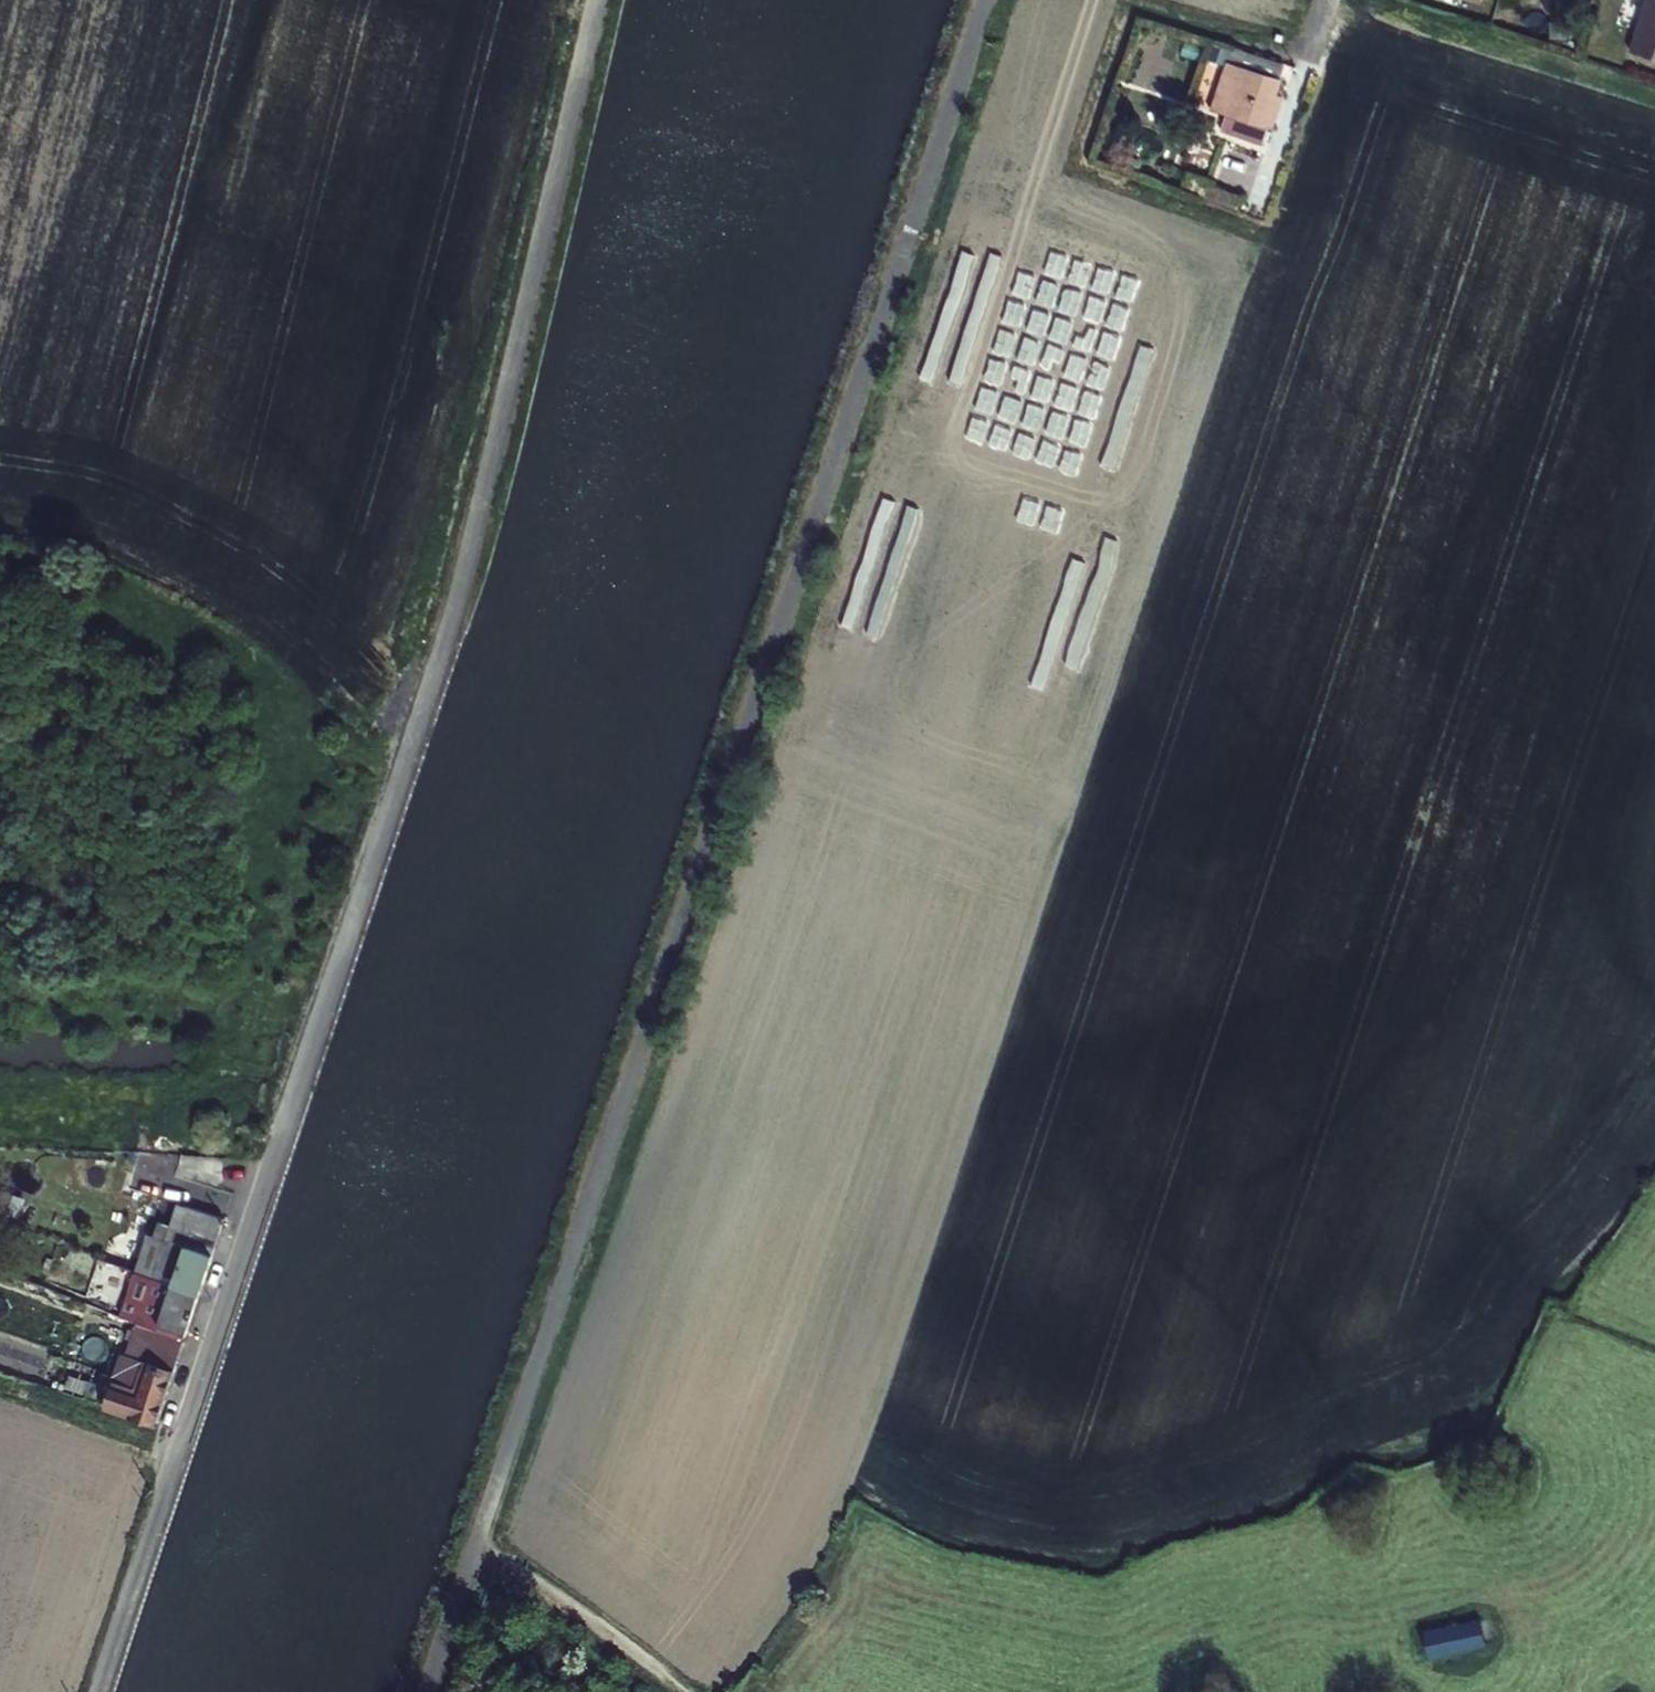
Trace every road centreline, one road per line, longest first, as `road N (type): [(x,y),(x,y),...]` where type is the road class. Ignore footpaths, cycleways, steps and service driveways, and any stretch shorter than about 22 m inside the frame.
road 1 (track): [(662,1691),(476,1551)]

